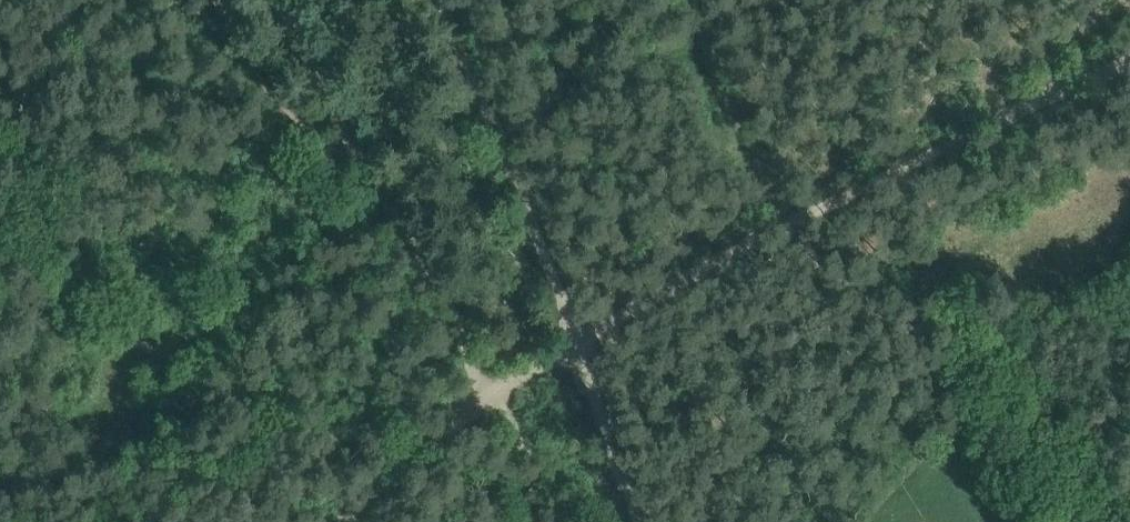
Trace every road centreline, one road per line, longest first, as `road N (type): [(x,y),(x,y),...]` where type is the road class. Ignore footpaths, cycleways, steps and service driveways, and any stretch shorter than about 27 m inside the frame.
road 1 (track): [(572,348),(1129,62)]
road 2 (track): [(562,521),(375,195)]
road 3 (track): [(375,195),(271,0)]
road 4 (track): [(345,521),(491,387)]
road 5 (track): [(632,521),(572,348)]

